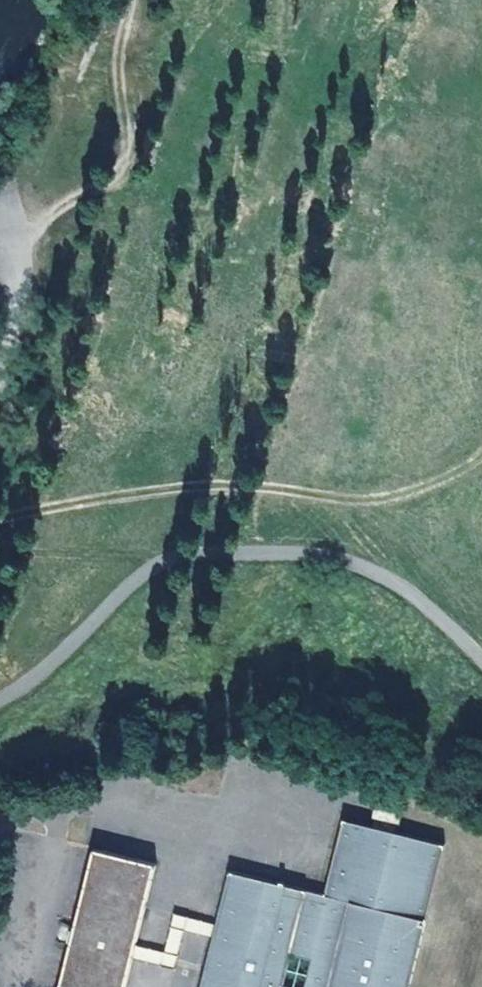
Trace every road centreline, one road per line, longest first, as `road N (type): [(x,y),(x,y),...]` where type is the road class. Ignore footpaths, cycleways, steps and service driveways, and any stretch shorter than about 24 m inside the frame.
road 1 (track): [(481,365),(437,442),(391,475),(347,489),(222,487),(117,496),(0,528)]
road 2 (track): [(141,0),(129,63),(131,150),(119,173),(47,225),(30,250),(0,369)]
road 3 (track): [(167,559),(0,548)]

